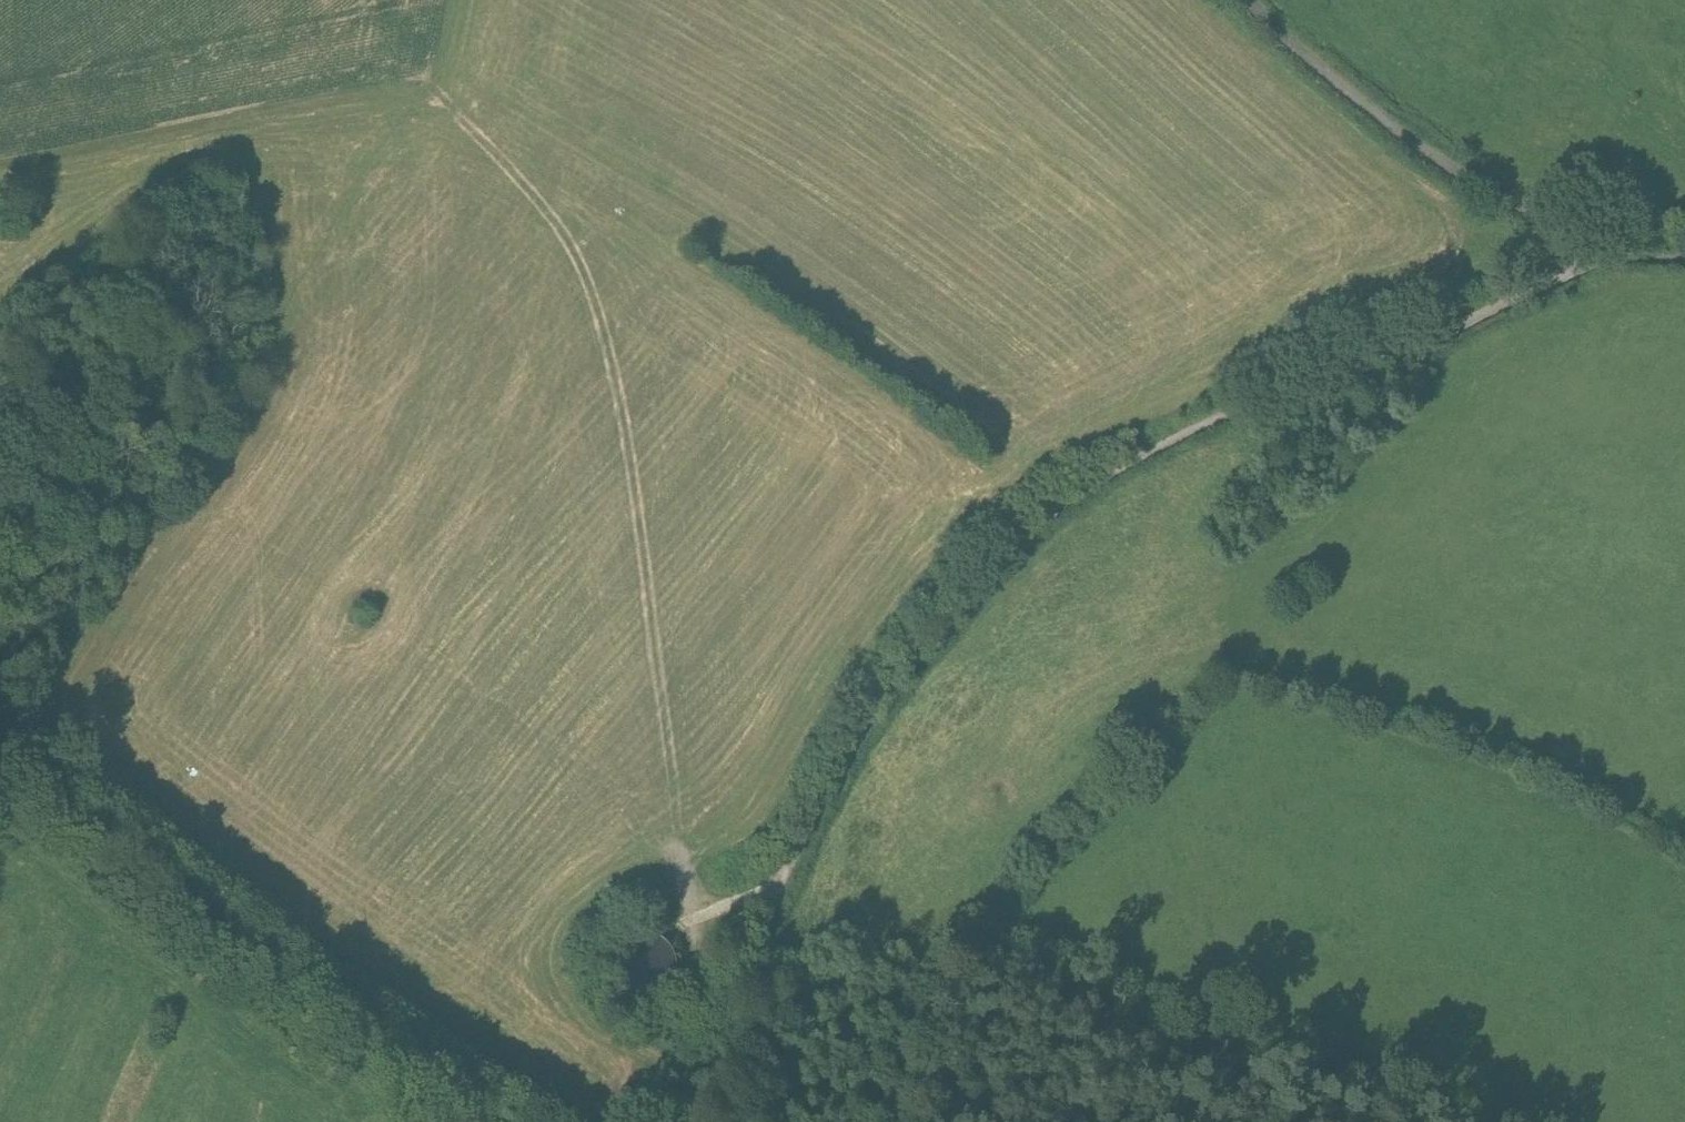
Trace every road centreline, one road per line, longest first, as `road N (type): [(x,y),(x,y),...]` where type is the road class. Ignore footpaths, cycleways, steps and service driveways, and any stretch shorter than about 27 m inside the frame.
road 1 (track): [(664,1121),(850,742),(956,601),(1020,538),(1112,465),(1607,251)]
road 2 (track): [(1245,0),(1417,145),(1607,251)]
road 3 (track): [(679,854),(688,894),(705,908),(781,870)]

